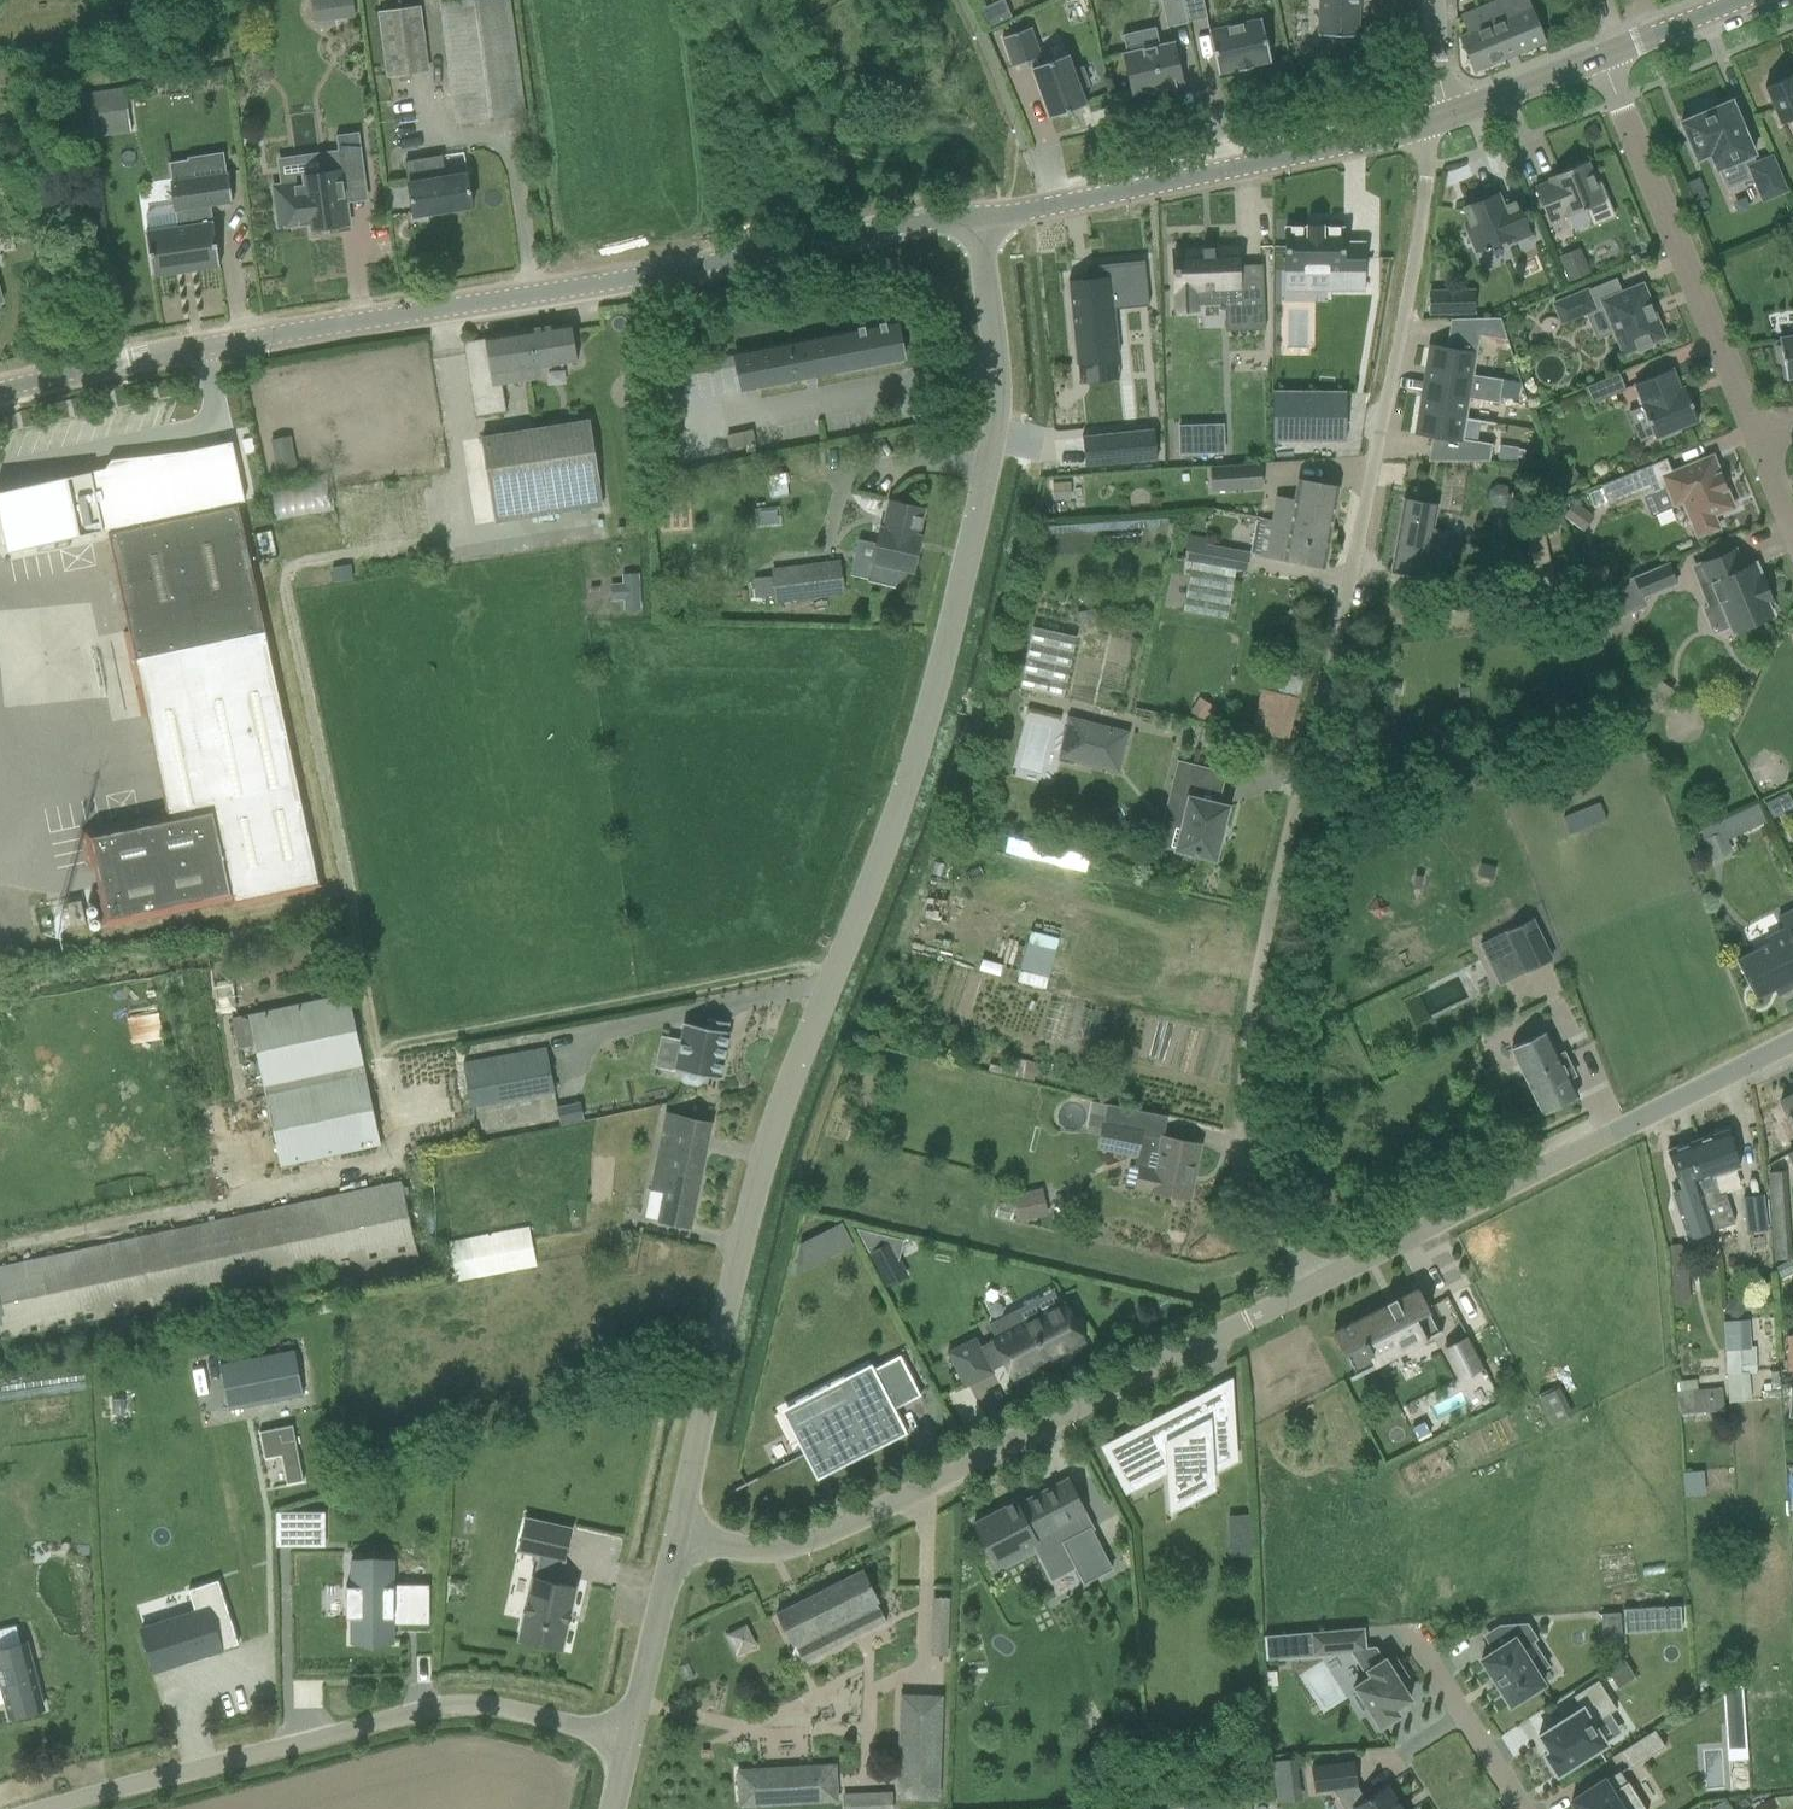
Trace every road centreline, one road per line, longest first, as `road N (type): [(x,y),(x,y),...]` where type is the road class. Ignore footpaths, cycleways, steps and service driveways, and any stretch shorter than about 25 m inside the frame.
road 1 (unclassified): [(682,1533),(742,1234),(840,961),(890,864),(929,757),(994,437),(997,369),(975,215)]
road 2 (unclassified): [(1318,1286),(1263,1202),(1247,1160),(1247,1071),(1278,877),(1331,676),(1436,122)]
road 3 (tertiary): [(0,389),(154,355),(975,215)]
road 4 (unclassified): [(682,1533),(746,1550),(789,1550),(1318,1286)]
road 5 (unclassified): [(50,1808),(452,1703),(631,1738)]
road 6 (residential): [(1318,1286),(1792,1044)]
road 7 (tertiary): [(975,215),(1436,122)]
road 8 (residential): [(1604,58),(1760,435)]
road 9 (unclassified): [(631,1738),(682,1533)]
road 10 (residential): [(1415,1642),(1520,1808)]
road 11 (tertiary): [(1436,122),(1604,58)]
road 12 (tertiary): [(1604,58),(1741,0)]
road 13 (residential): [(1436,122),(1433,0)]

